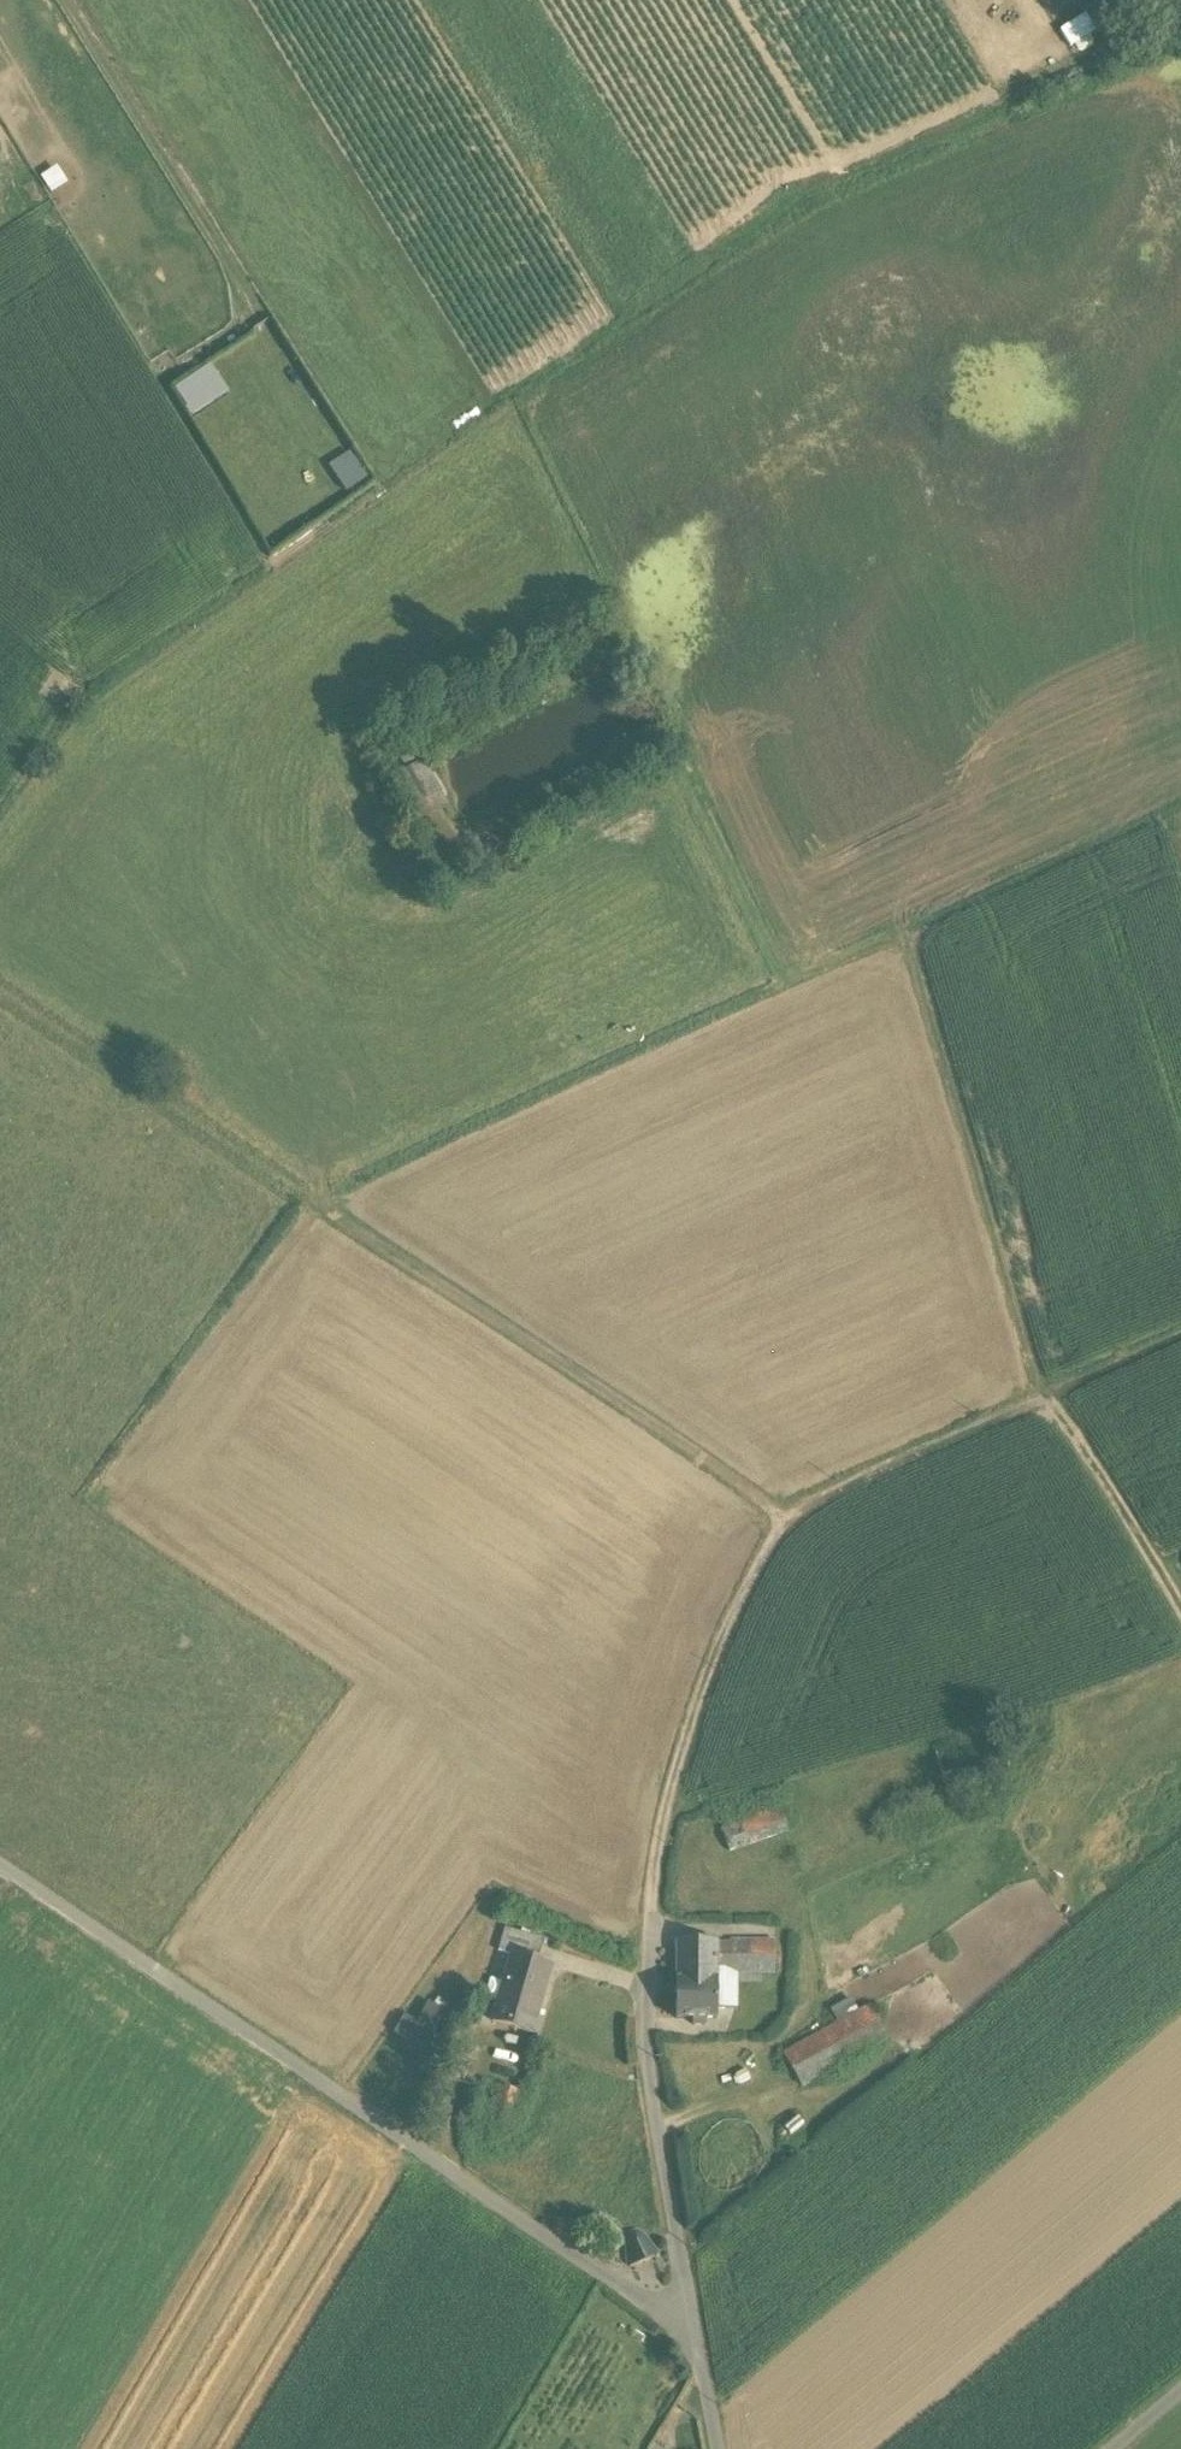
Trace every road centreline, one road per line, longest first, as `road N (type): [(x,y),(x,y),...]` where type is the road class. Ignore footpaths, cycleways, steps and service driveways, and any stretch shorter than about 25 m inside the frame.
road 1 (track): [(1180,809),(315,1203)]
road 2 (track): [(917,930),(1055,1409),(1180,1609)]
road 3 (track): [(796,1532),(315,1203)]
road 4 (residential): [(719,2448),(643,2041),(655,1915)]
road 5 (track): [(0,1616),(89,1490),(315,1203)]
road 6 (track): [(796,1532),(1180,1349)]
road 7 (track): [(796,1532),(734,1617),(683,1749),(655,1915)]
road 8 (track): [(0,993),(315,1203)]

